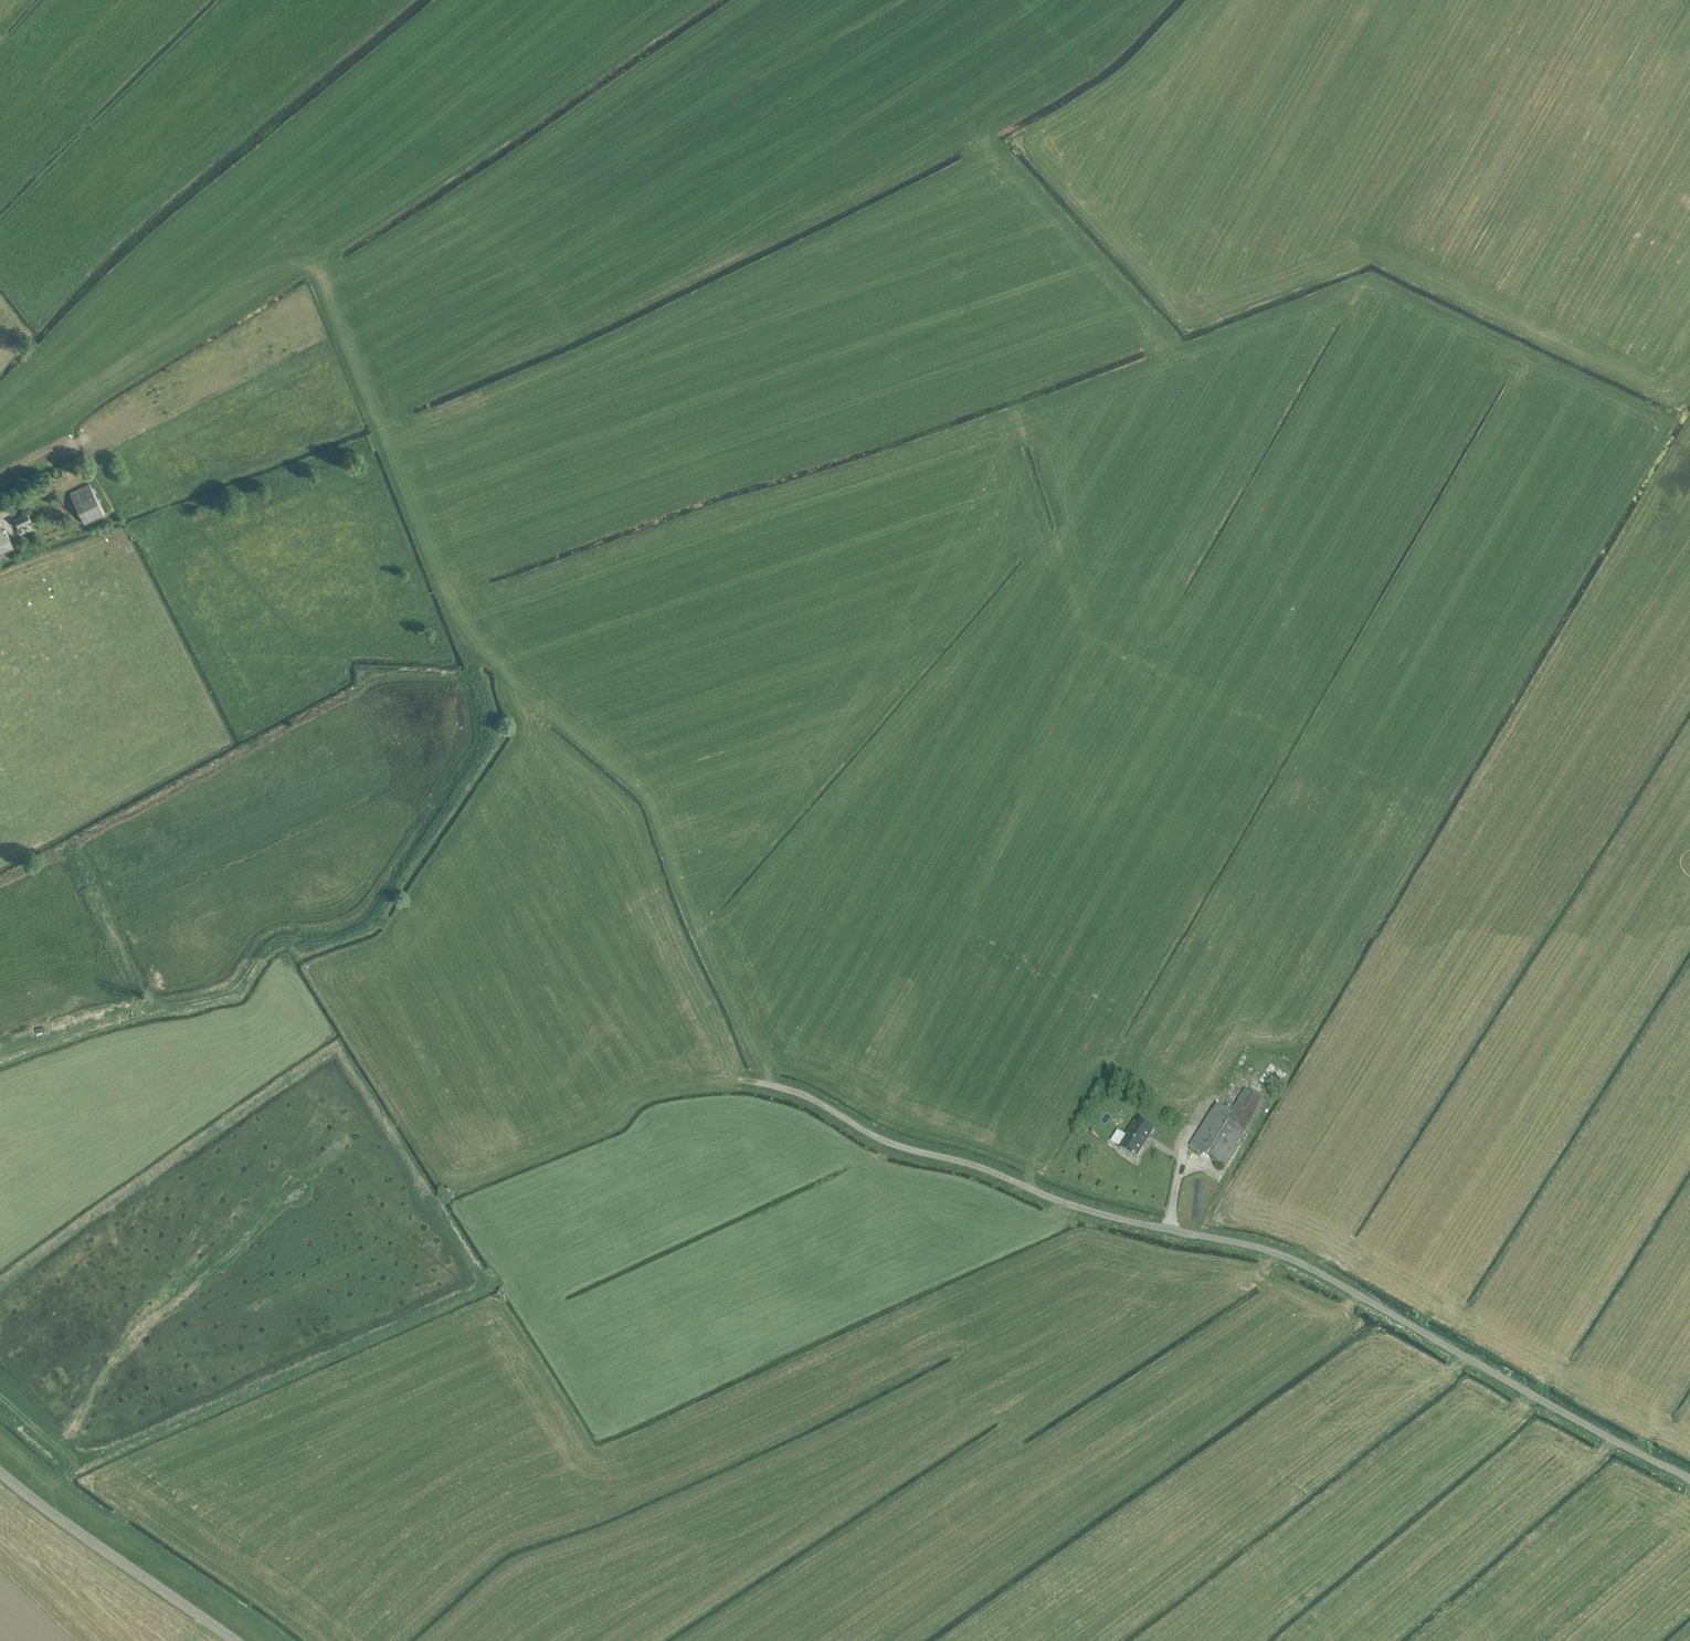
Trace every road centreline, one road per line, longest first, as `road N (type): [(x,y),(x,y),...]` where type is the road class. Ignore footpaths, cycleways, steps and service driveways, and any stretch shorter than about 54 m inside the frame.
road 1 (unclassified): [(1689,1480),(1288,1259),(1077,1207),(983,1168),(898,1146),(800,1093),(756,1082)]
road 2 (track): [(474,667),(497,729),(494,745),(374,918),(332,939),(271,943),(219,998),(126,1016),(0,1058)]
road 3 (tertiary): [(232,1640),(0,1473)]

